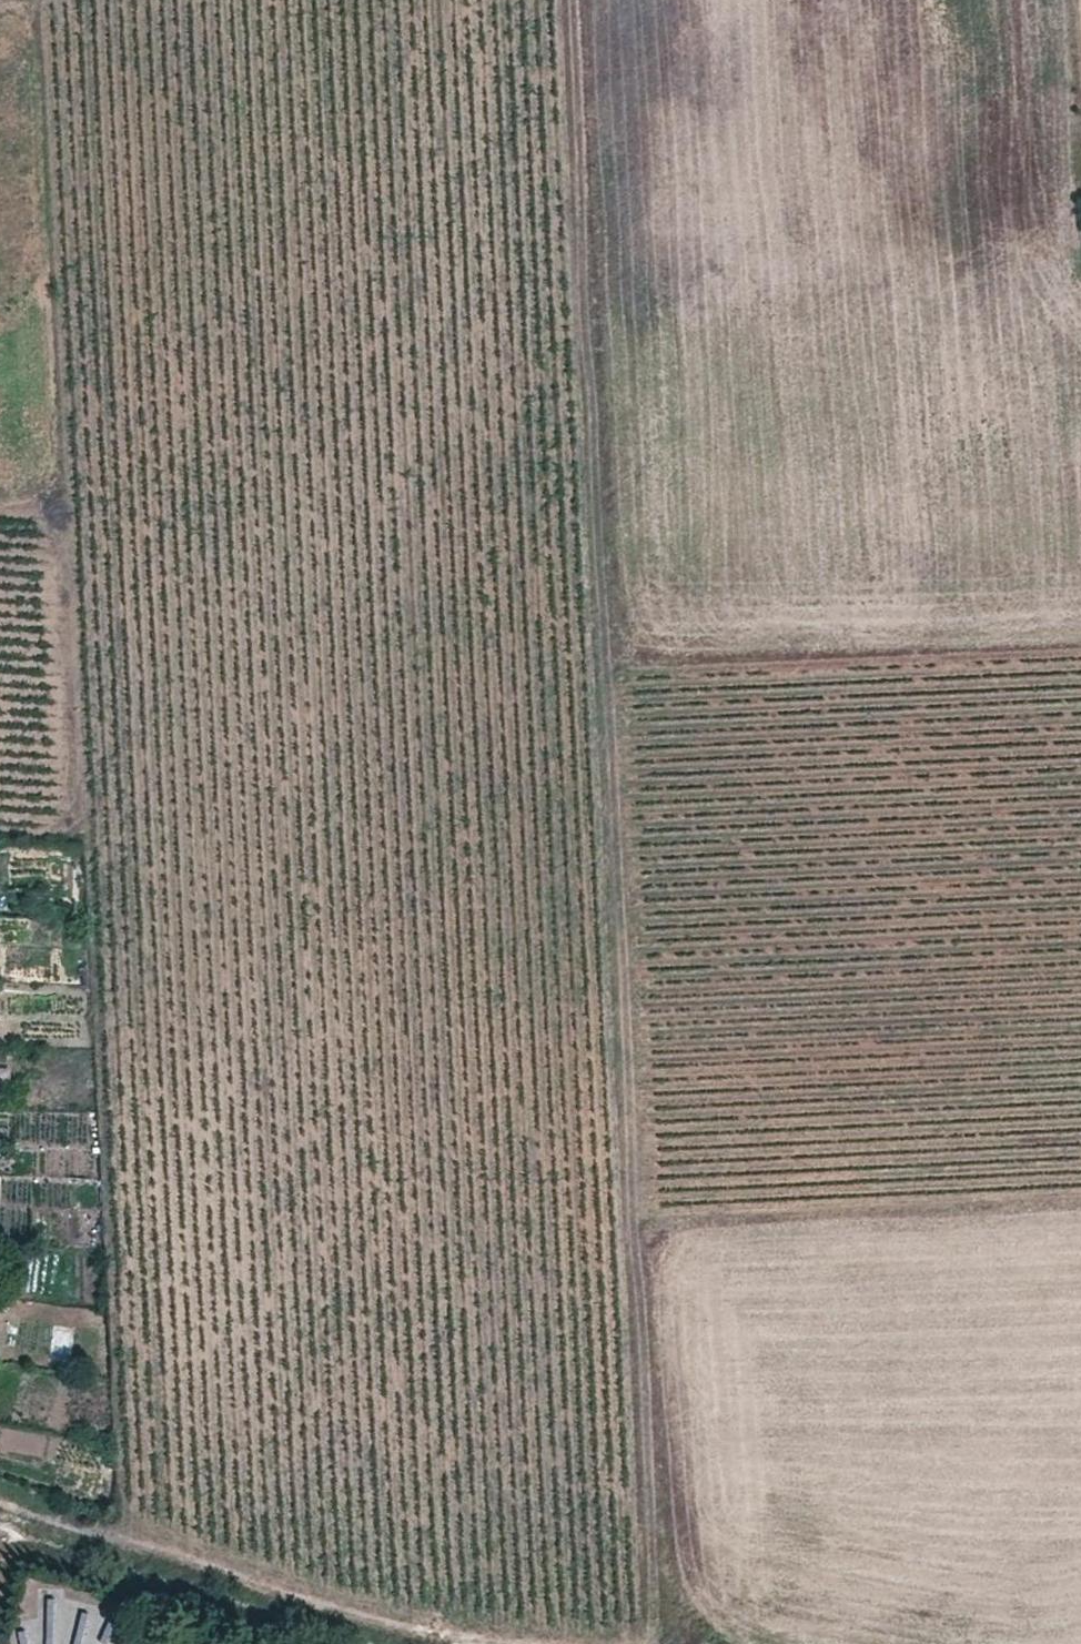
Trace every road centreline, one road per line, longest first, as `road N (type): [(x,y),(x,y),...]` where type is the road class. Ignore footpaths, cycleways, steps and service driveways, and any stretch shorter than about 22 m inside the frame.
road 1 (track): [(658,1643),(588,332),(556,0)]
road 2 (unclassified): [(488,1643),(289,1598),(0,1503)]

